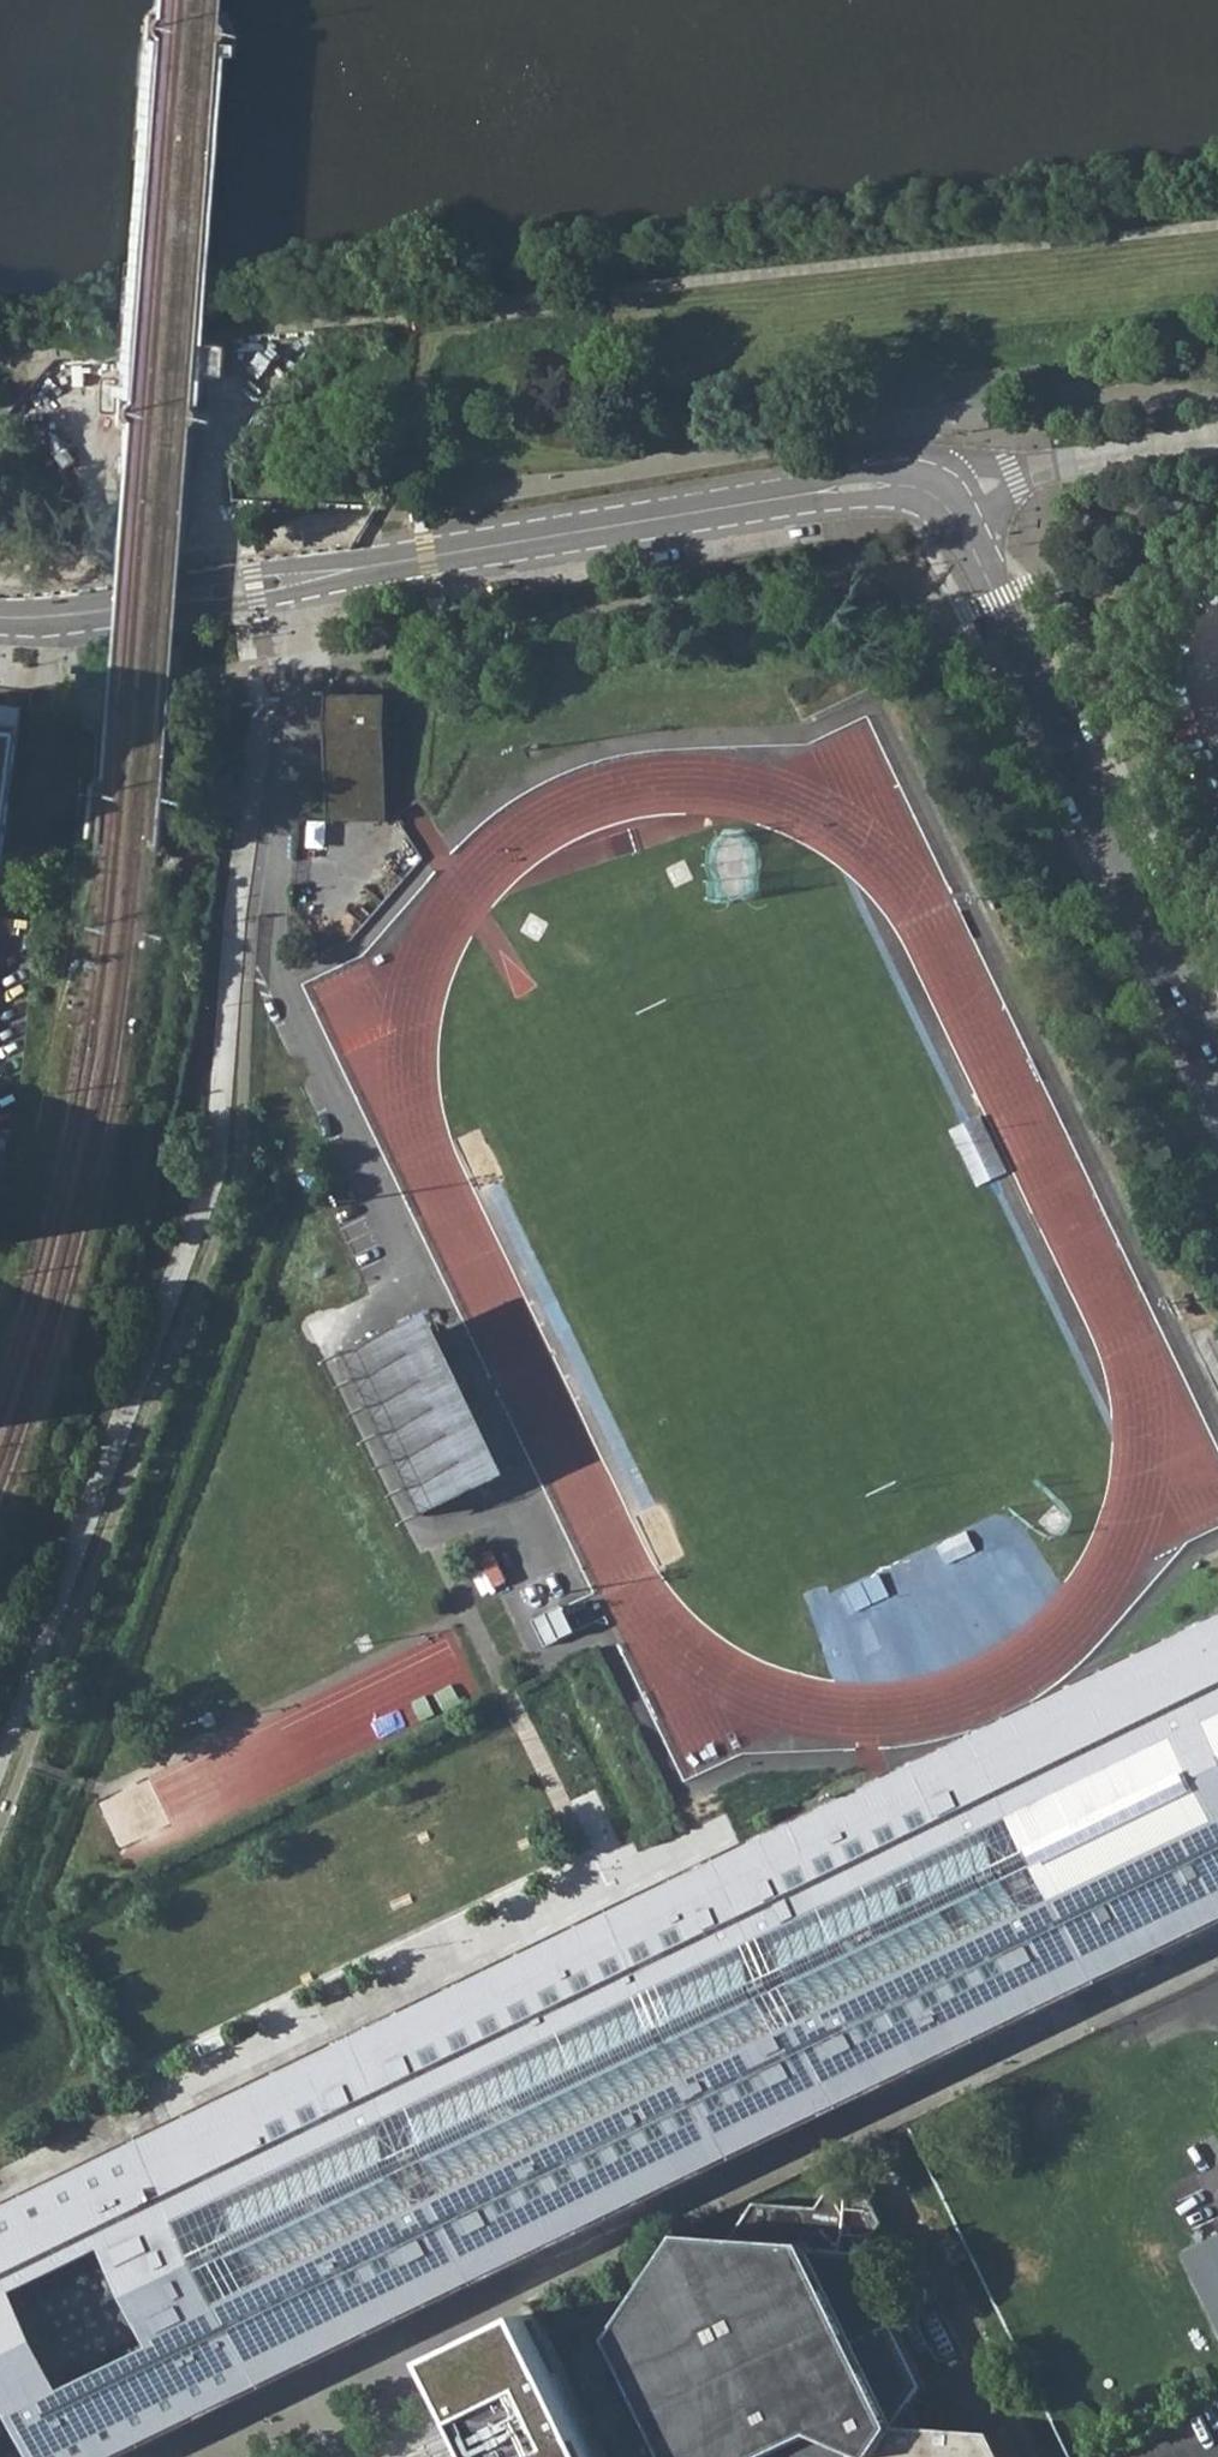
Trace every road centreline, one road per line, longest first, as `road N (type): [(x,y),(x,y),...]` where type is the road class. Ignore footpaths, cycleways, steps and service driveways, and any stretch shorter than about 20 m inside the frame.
road 1 (tertiary): [(0,624),(271,588),(828,490),(927,491)]
road 2 (tertiary): [(927,491),(976,554),(1217,1059)]
road 3 (residential): [(1217,441),(927,491)]

